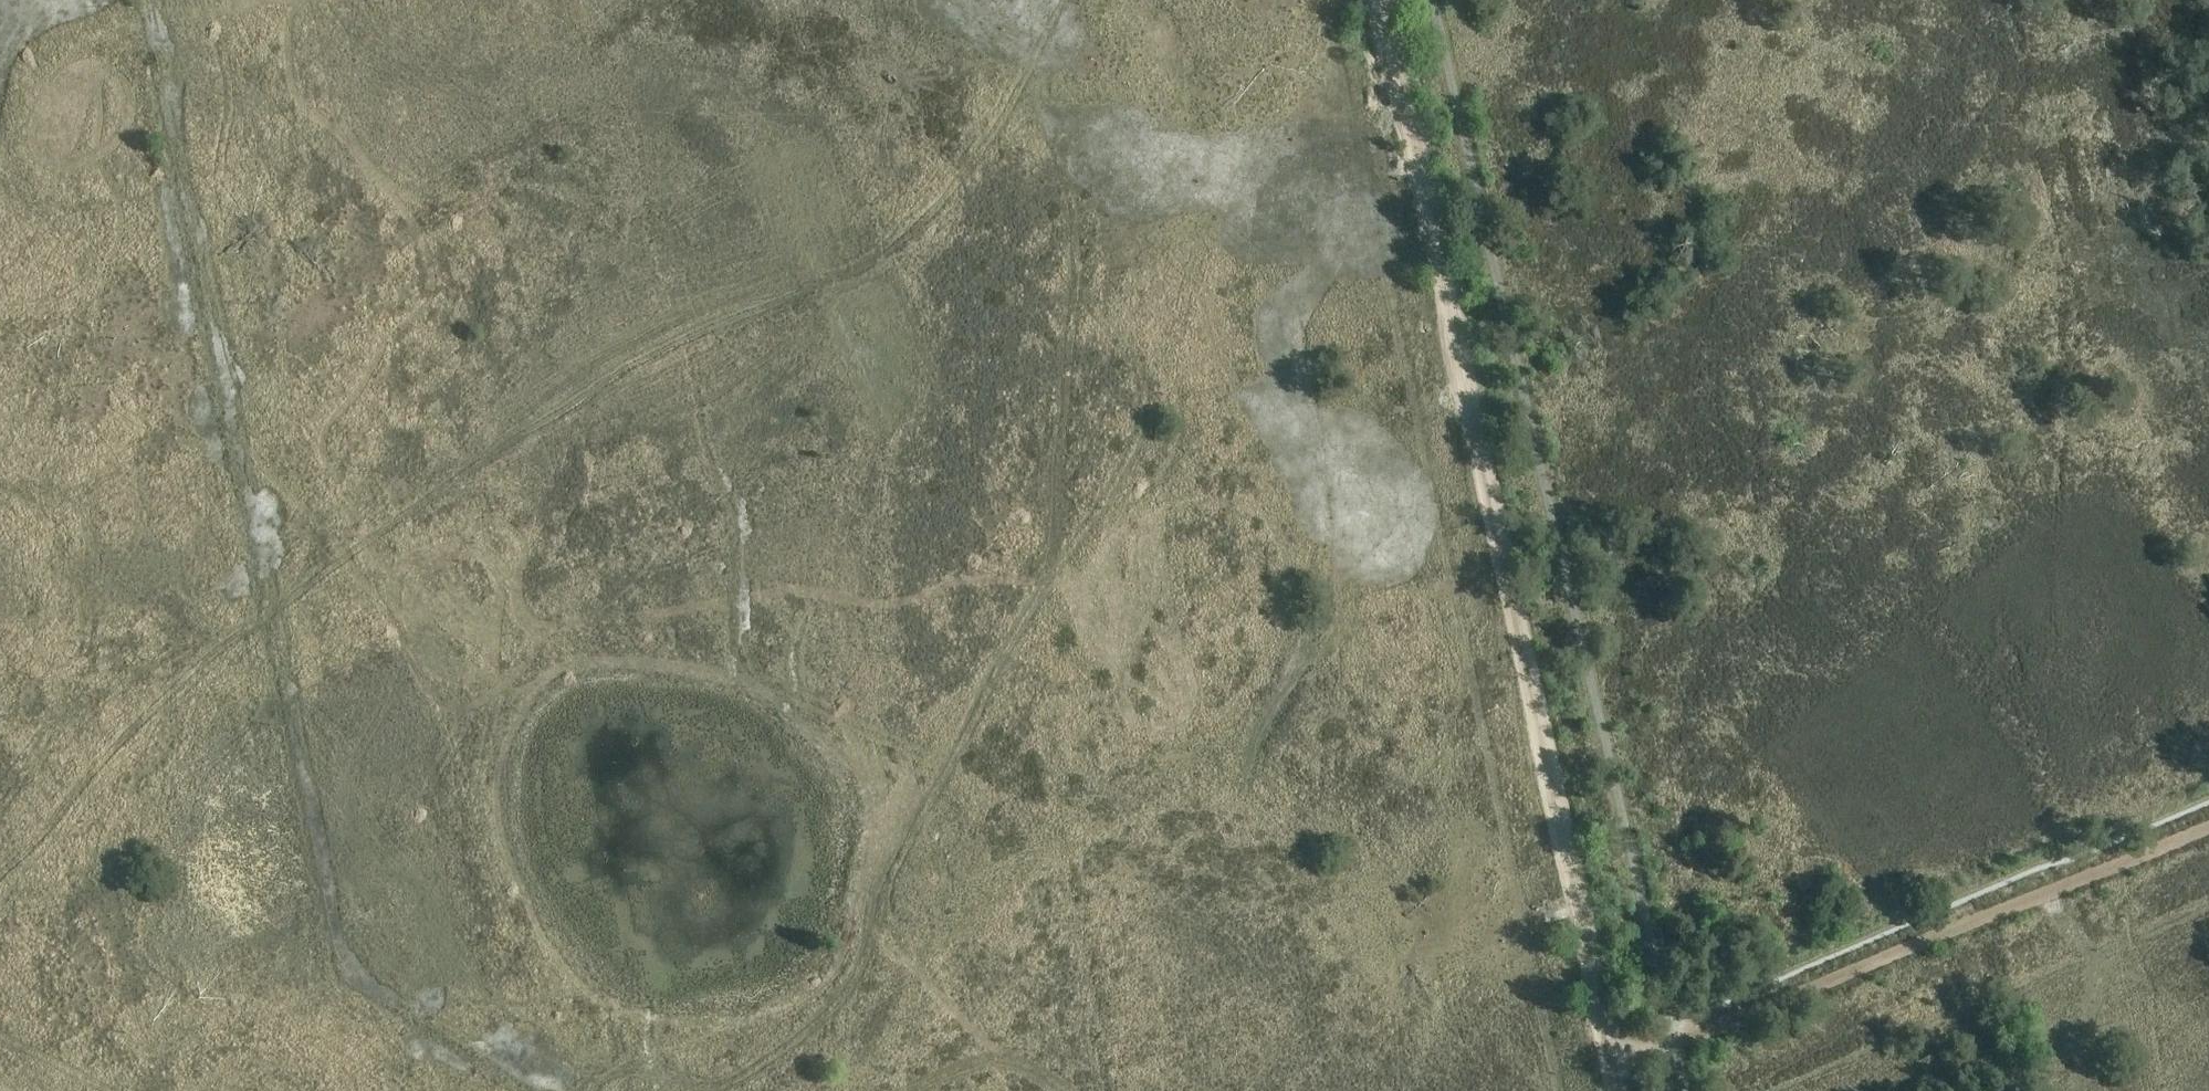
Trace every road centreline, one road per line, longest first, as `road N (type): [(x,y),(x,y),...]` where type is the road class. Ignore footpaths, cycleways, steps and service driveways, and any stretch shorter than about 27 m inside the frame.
road 1 (track): [(1610,1057),(1384,0)]
road 2 (track): [(1610,1057),(1700,1034),(2208,826)]

